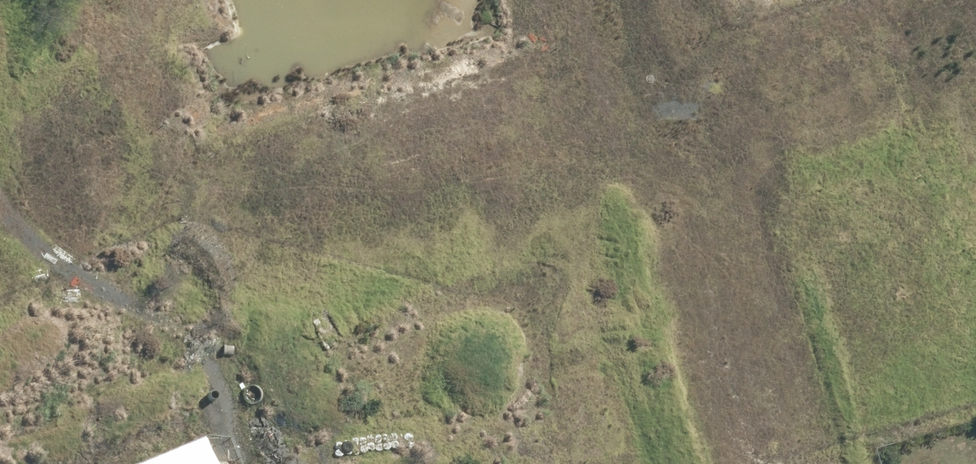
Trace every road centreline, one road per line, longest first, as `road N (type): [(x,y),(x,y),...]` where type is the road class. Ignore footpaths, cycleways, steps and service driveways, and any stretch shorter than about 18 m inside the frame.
road 1 (unknown): [(0,280),(677,82)]
road 2 (unknown): [(677,82),(798,463)]
road 3 (unknown): [(677,82),(951,0)]
road 4 (unknown): [(760,463),(975,367)]

